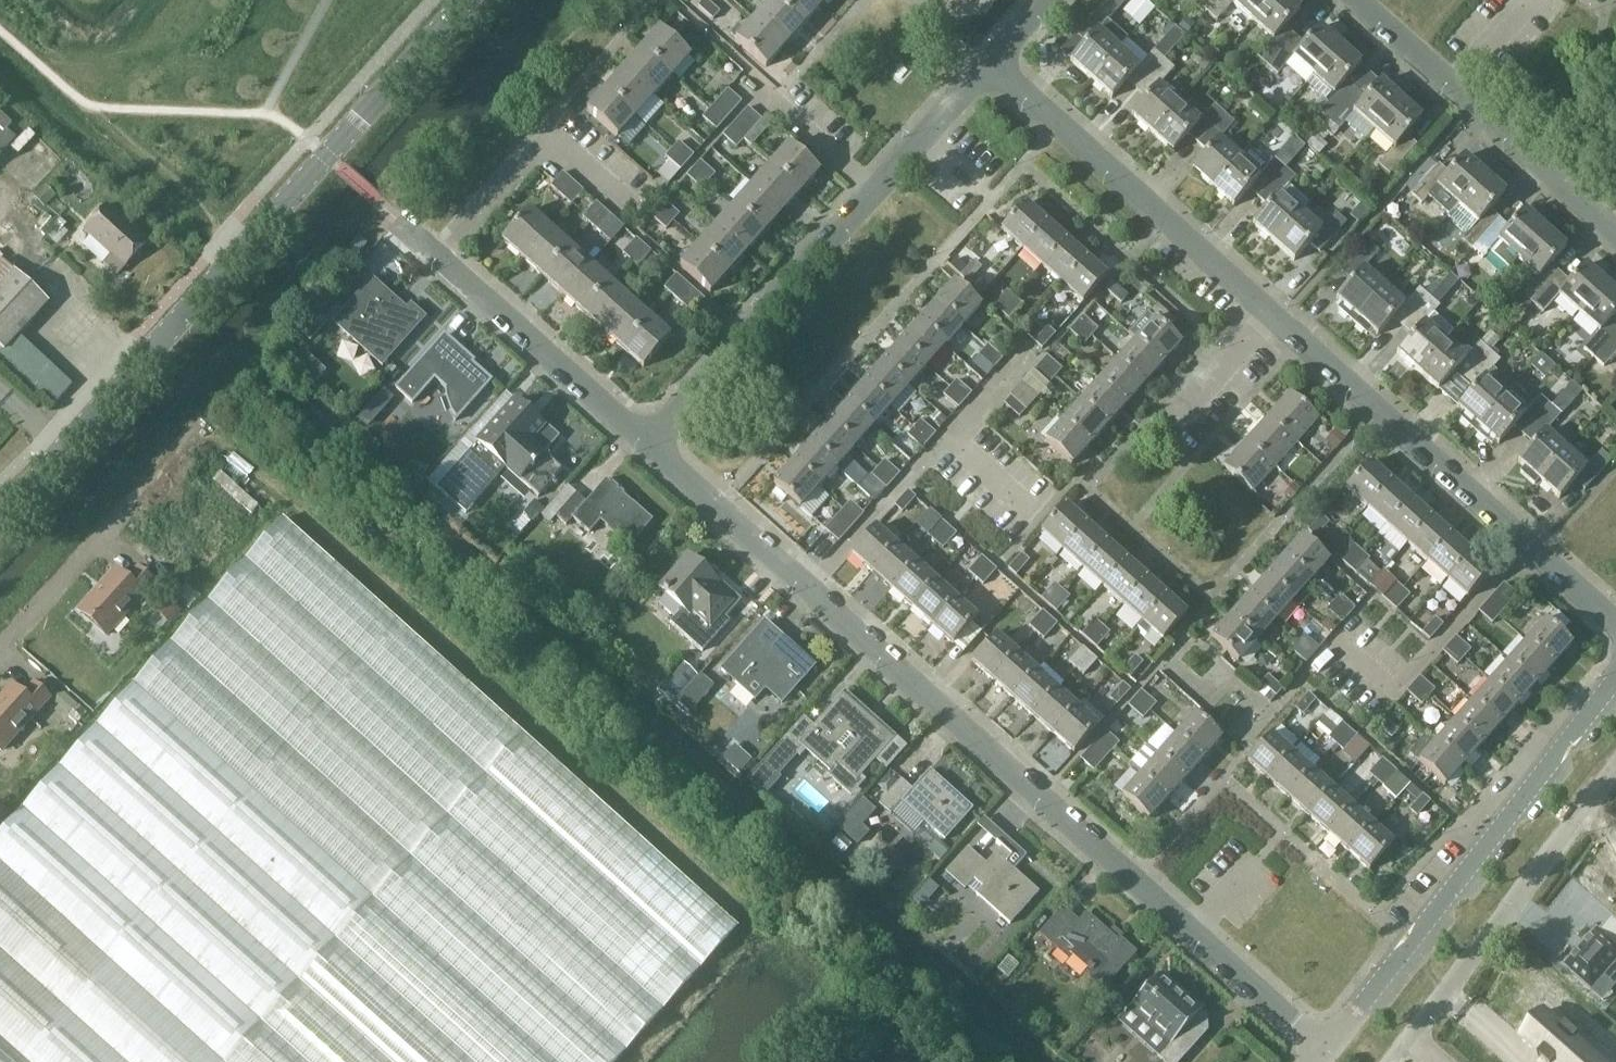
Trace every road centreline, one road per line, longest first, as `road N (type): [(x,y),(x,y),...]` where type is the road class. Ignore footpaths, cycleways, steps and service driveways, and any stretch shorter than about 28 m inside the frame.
road 1 (tertiary): [(0,522),(465,0)]
road 2 (residential): [(1328,1052),(809,587)]
road 3 (residential): [(1328,1052),(1615,676)]
road 4 (unclassified): [(1390,1061),(1615,762)]
road 5 (residential): [(1269,314),(992,65)]
road 6 (residential): [(1530,538),(1269,314)]
road 7 (residential): [(652,445),(880,191)]
road 8 (residential): [(1615,227),(1363,0)]
road 9 (residential): [(652,445),(440,257)]
road 10 (residential): [(1341,648),(1389,692),(1530,538)]
road 11 (residential): [(440,257),(547,132),(627,202)]
road 12 (residential): [(809,587),(652,445)]
road 13 (residential): [(809,587),(951,432)]
road 14 (track): [(1497,920),(1615,1035)]
road 15 (residential): [(880,191),(759,83)]
road 16 (residential): [(880,191),(986,72)]
road 17 (residential): [(1174,421),(1269,314)]

